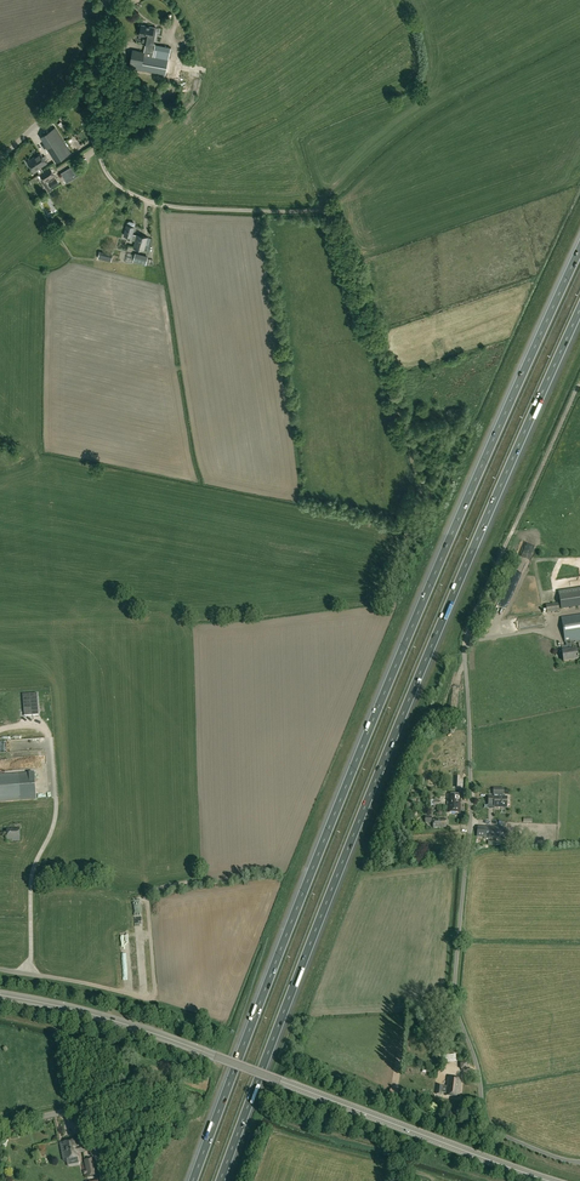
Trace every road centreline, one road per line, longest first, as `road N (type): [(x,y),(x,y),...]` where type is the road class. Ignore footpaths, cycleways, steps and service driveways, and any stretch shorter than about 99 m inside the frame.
road 1 (motorway): [(579,248),(372,722),(192,1180)]
road 2 (motorway): [(221,1180),(397,729),(579,310)]
road 3 (unclassified): [(579,1162),(487,1126),(454,992),(471,815),(466,635),(579,387)]
road 4 (unclassified): [(380,606),(421,494),(332,222),(317,211),(175,207),(138,197),(106,172),(88,101)]
road 5 (tertiary): [(549,1180),(154,1034),(0,994)]
road 6 (track): [(28,973),(32,876),(56,798)]
road 7 (track): [(146,999),(155,992),(149,892),(202,880)]
road 8 (unclassified): [(103,1180),(82,1110),(0,1127)]
road 9 (unclassified): [(0,969),(146,999)]

